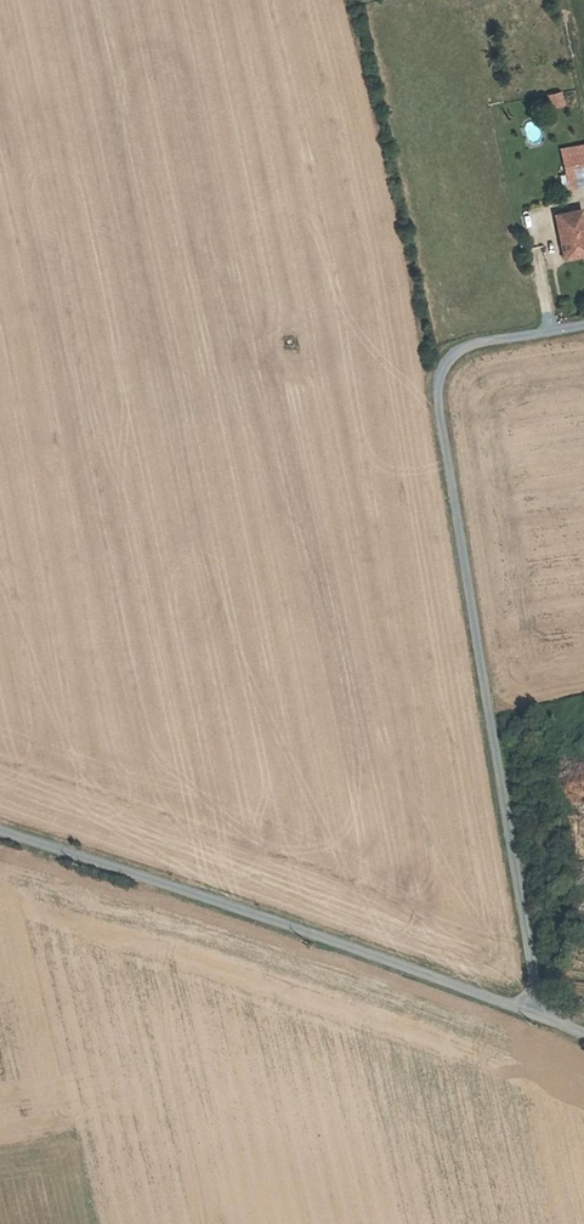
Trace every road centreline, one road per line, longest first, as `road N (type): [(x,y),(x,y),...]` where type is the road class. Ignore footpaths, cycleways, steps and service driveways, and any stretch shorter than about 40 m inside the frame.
road 1 (unclassified): [(539,1015),(439,374),(448,357),(484,341),(583,325)]
road 2 (unclassified): [(539,1015),(0,827)]

